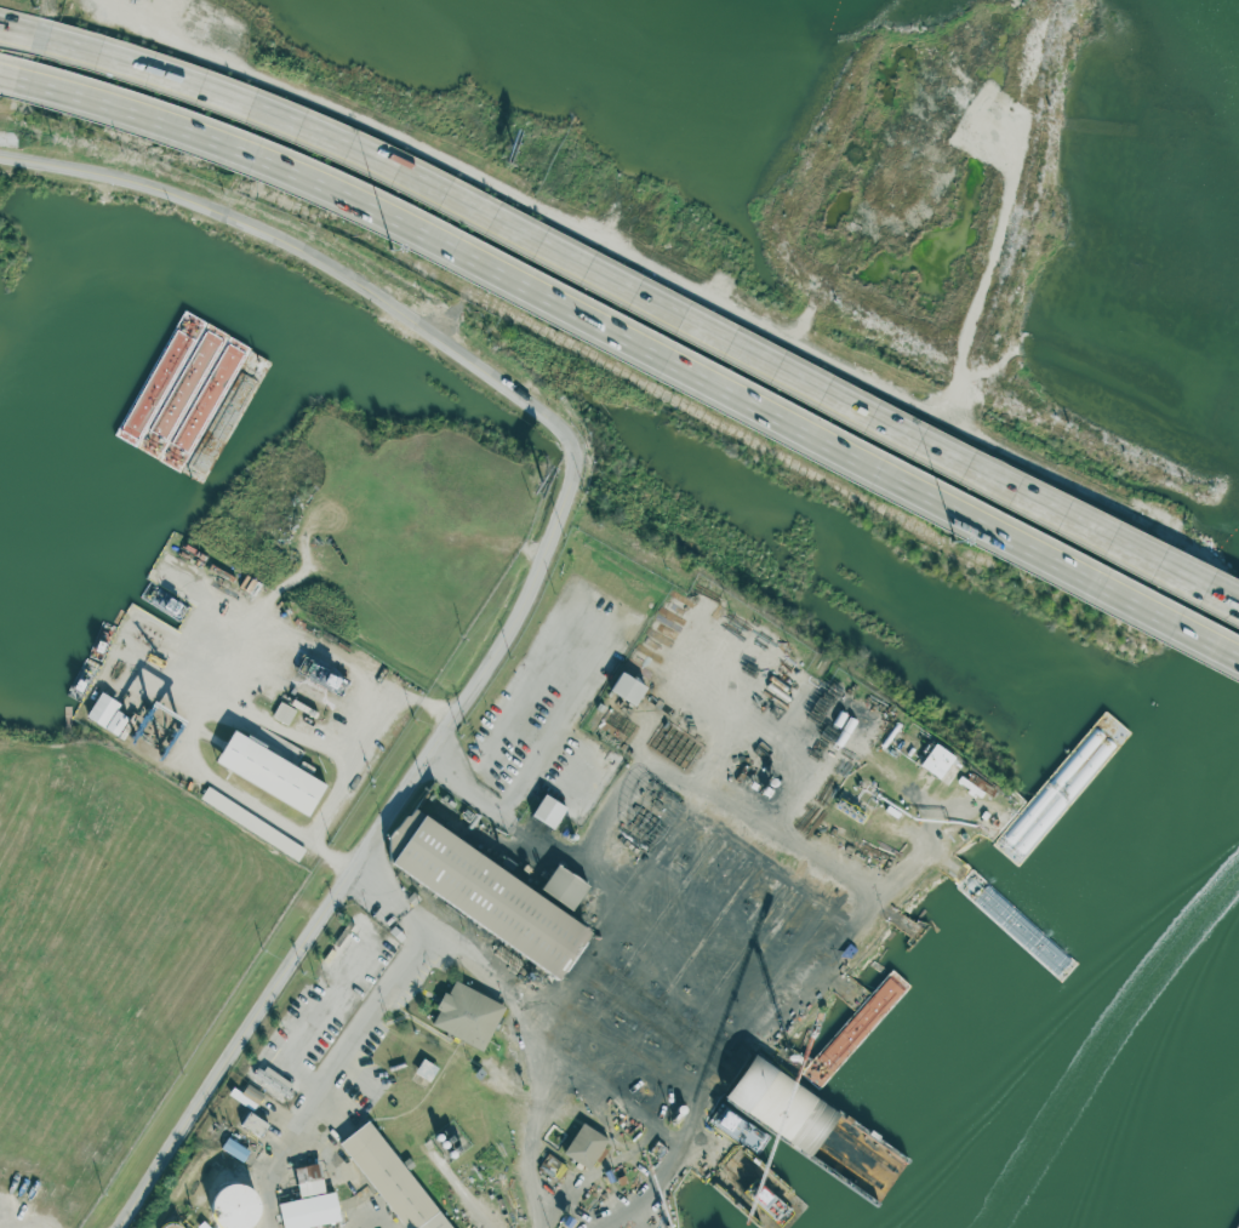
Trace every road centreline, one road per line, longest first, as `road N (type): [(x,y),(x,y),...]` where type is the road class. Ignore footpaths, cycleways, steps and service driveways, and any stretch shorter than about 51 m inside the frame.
road 1 (residential): [(0,156),(167,190),(296,245),(373,290),(538,409),(564,429),(578,464),(547,567),(468,709),(122,1227)]
road 2 (motorway): [(17,80),(193,137),(390,219),(1238,664)]
road 3 (motorway): [(1238,612),(398,172),(199,90),(33,35)]

